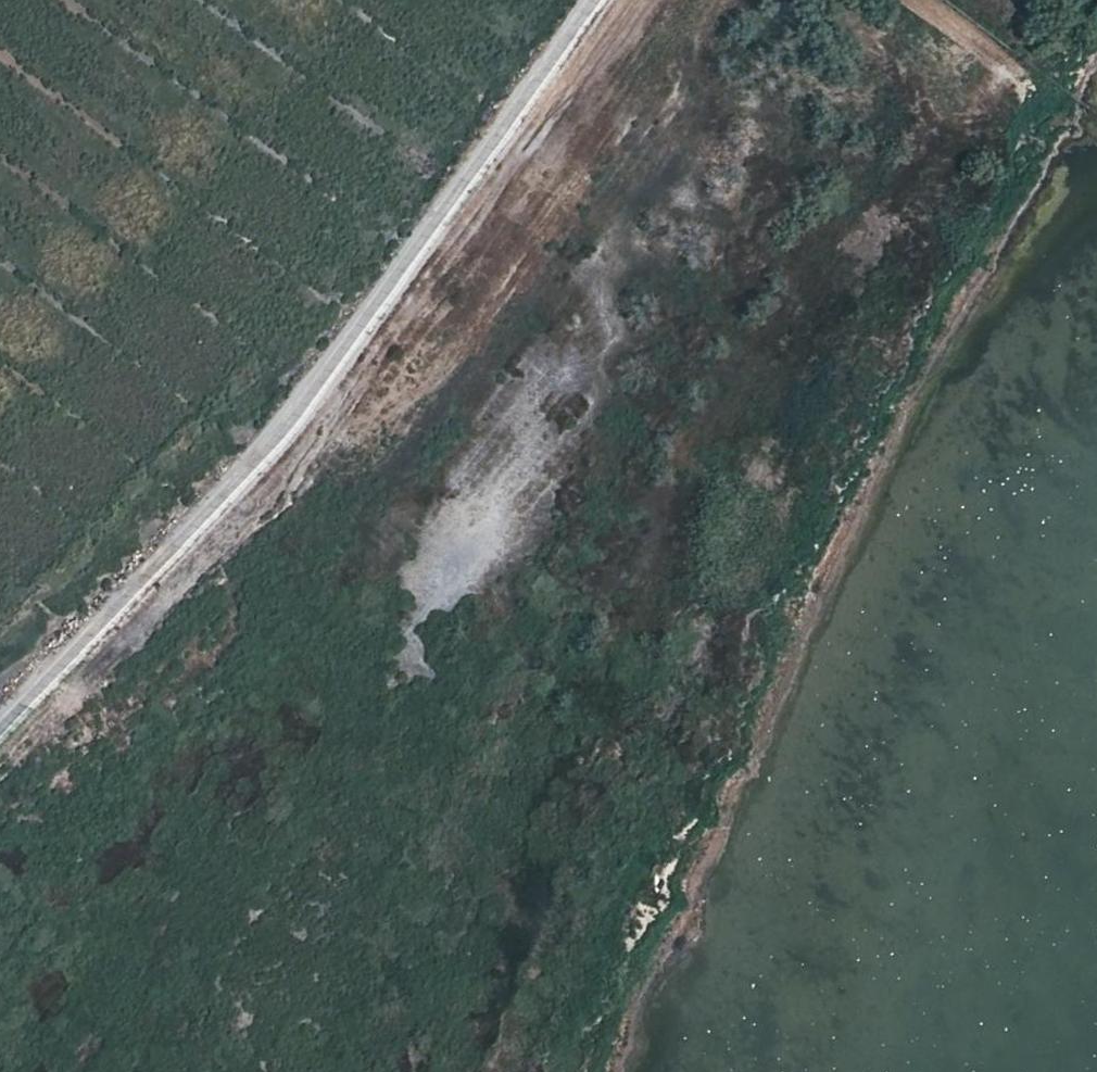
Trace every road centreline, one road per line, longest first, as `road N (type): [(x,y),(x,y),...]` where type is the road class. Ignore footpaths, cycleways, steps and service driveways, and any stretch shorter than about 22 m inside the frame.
road 1 (track): [(0,727),(255,459),(592,0)]

